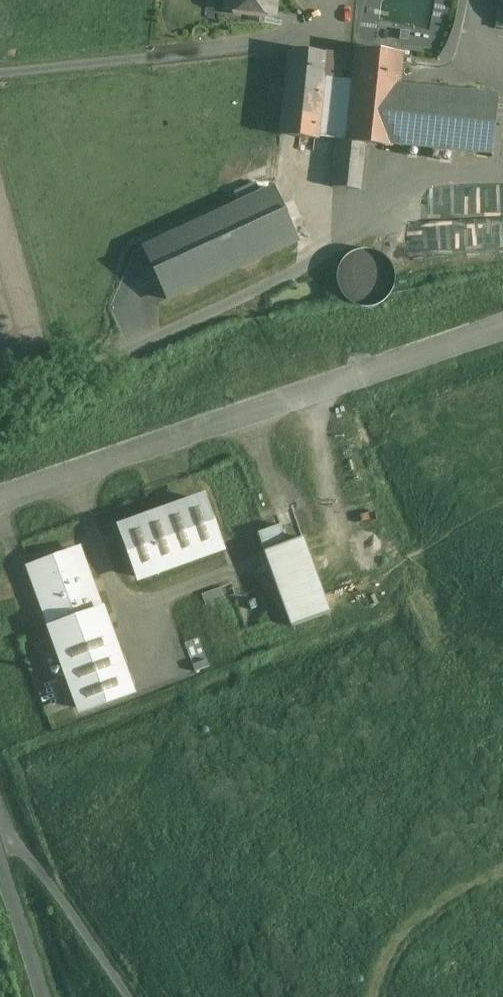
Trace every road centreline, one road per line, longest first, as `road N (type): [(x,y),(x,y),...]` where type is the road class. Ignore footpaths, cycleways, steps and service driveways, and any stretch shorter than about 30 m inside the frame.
road 1 (track): [(375,996),(386,956),(413,922),(502,873)]

